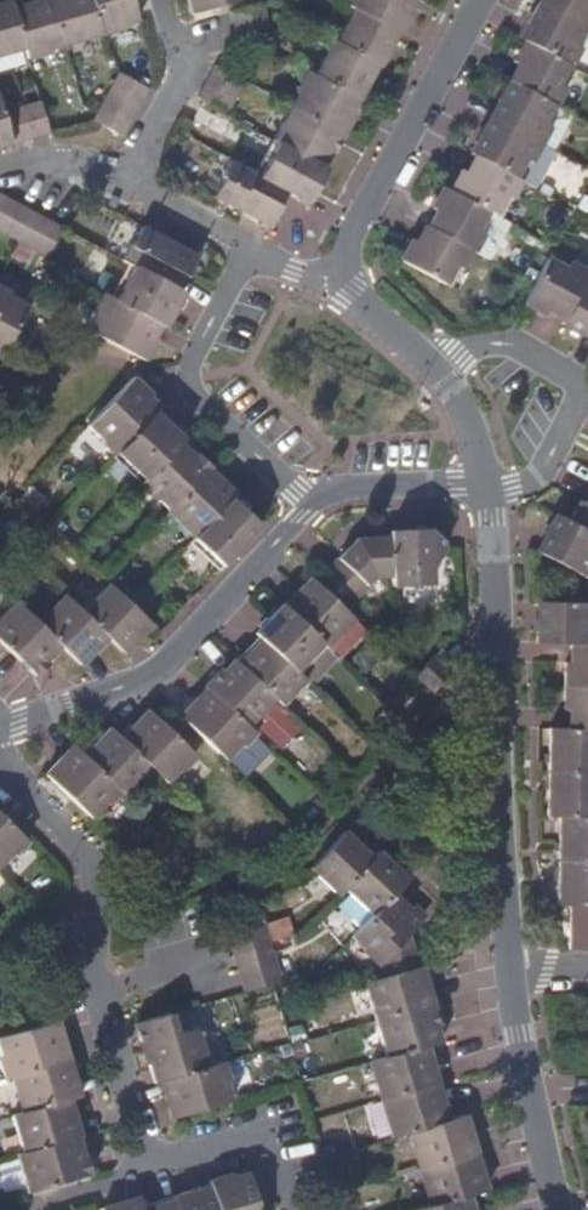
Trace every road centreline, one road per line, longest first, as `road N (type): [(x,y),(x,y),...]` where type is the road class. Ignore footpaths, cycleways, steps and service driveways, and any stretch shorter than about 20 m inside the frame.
road 1 (residential): [(0,753),(83,848),(92,988),(143,1154),(251,1126),(263,1155)]
road 2 (residential): [(513,960),(489,703),(499,654),(491,490)]
road 3 (residential): [(316,507),(154,685),(0,733)]
road 4 (residential): [(316,507),(189,391),(189,370),(254,254)]
road 5 (residential): [(491,490),(531,476),(587,390),(513,343),(427,364)]
road 6 (residential): [(472,0),(329,280)]
road 7 (residential): [(513,960),(571,1209)]
road 8 (residential): [(491,490),(360,485),(316,507)]
road 9 (residential): [(169,0),(181,35),(185,86),(146,166)]
road 10 (residential): [(146,166),(44,165),(0,179)]
road 11 (residential): [(146,166),(169,201),(254,254)]
road 12 (residential): [(329,280),(427,364)]

